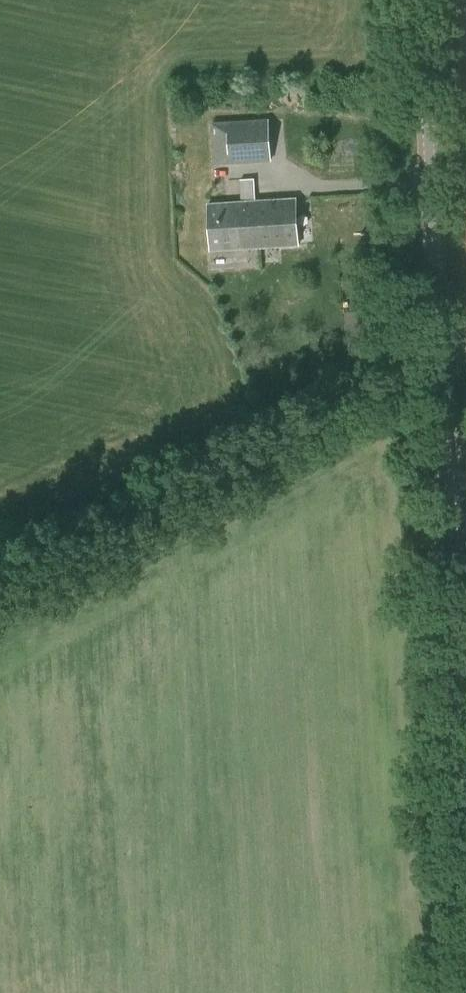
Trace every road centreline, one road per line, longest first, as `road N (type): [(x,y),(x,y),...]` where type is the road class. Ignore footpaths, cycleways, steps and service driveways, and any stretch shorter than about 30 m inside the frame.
road 1 (track): [(0,590),(442,357)]
road 2 (tertiary): [(465,799),(442,357)]
road 3 (tertiary): [(442,357),(424,0)]

